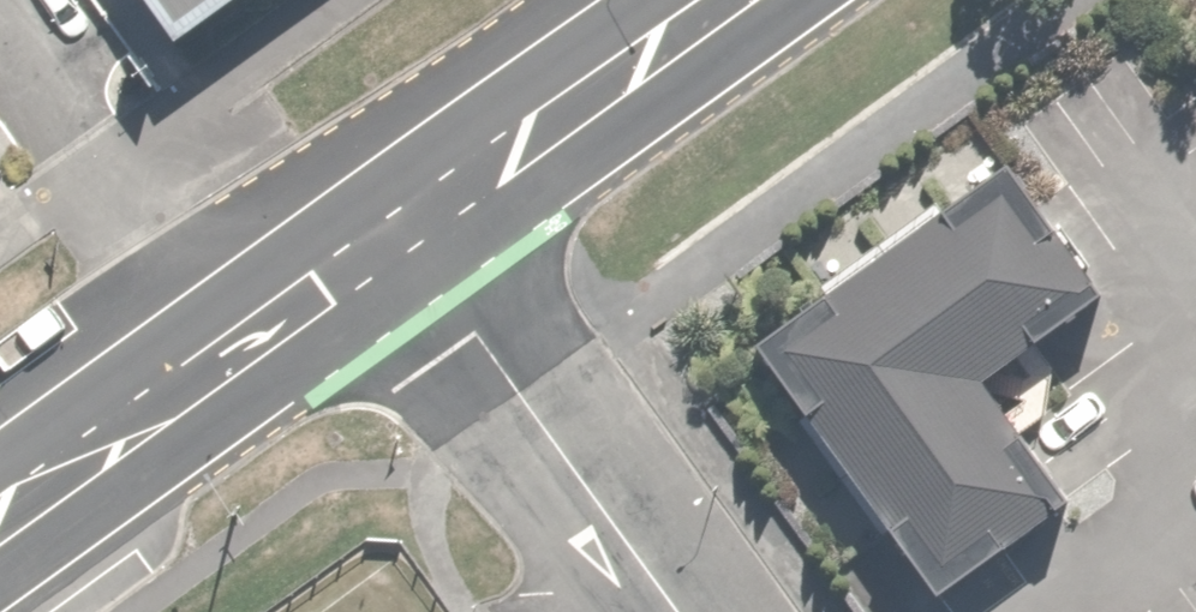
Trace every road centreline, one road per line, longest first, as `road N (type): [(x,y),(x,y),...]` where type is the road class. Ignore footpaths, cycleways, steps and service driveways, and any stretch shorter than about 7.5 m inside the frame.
road 1 (primary): [(0,517),(68,469),(175,416),(416,245)]
road 2 (residential): [(416,245),(680,611)]
road 3 (primary): [(416,245),(509,150),(725,0)]

